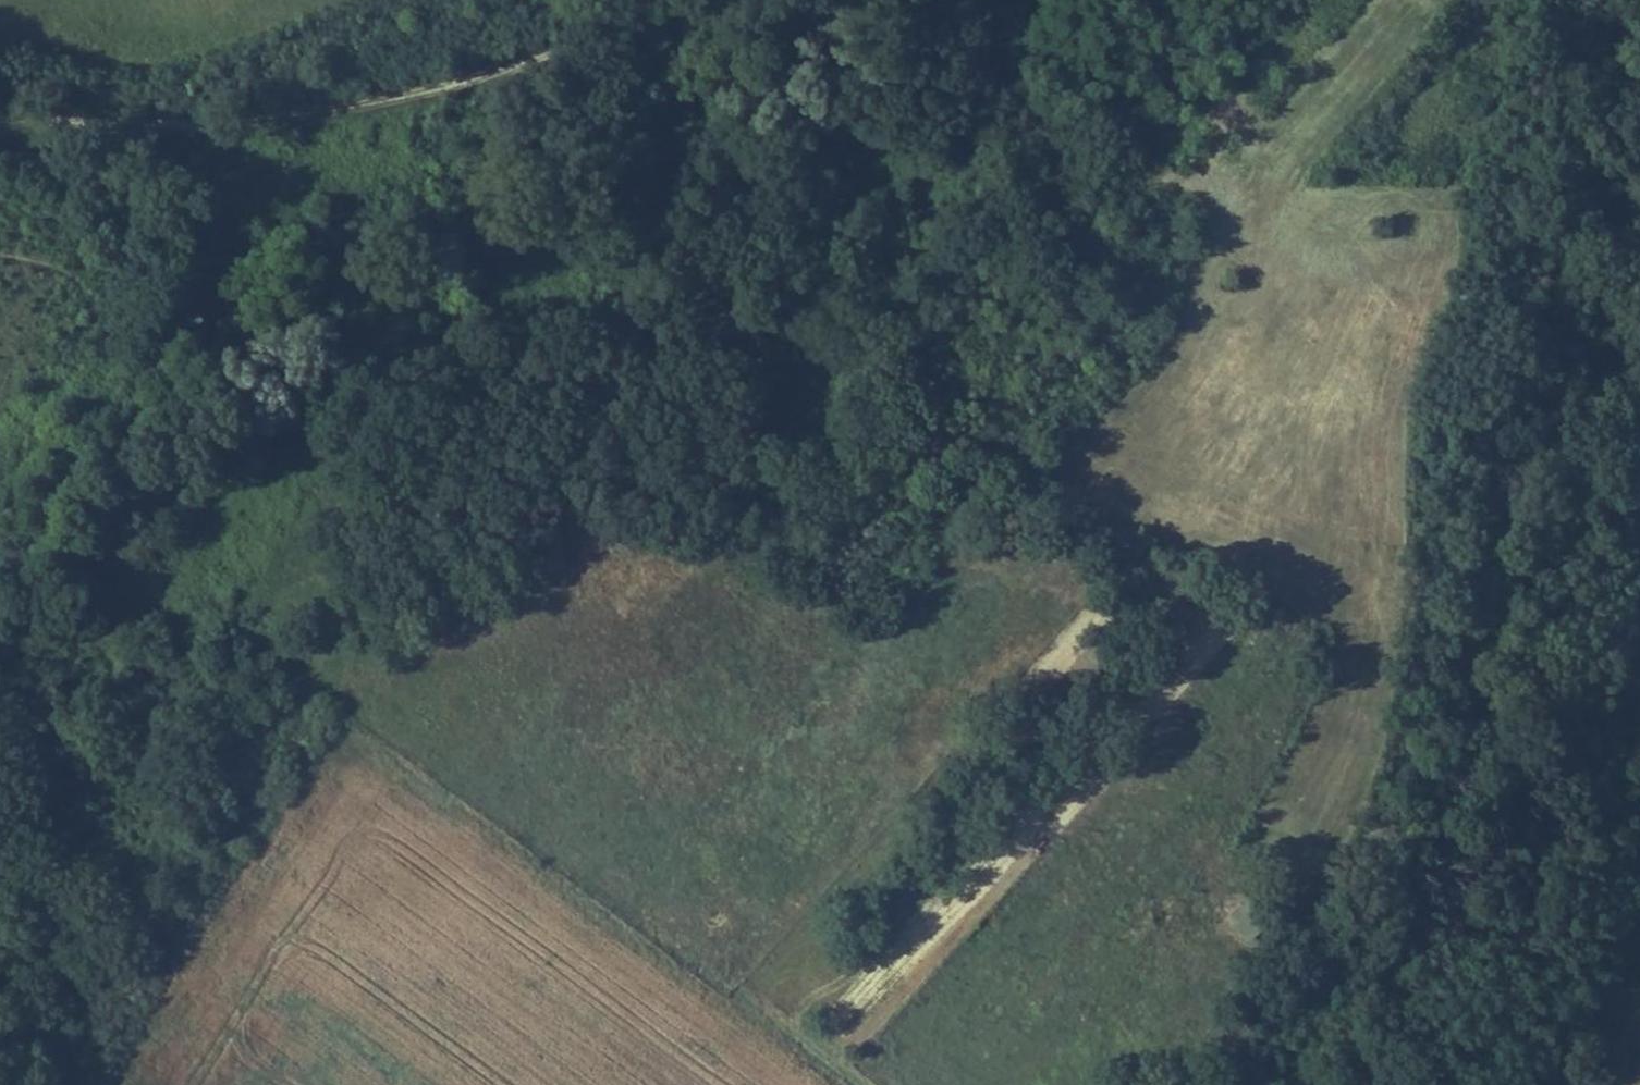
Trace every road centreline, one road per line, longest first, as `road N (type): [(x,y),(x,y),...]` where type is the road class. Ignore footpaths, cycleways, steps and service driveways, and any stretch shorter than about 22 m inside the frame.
road 1 (track): [(732,0),(673,34),(459,105),(298,140),(175,142),(0,96)]
road 2 (unclassified): [(1639,885),(1577,1007),(1517,1084)]

